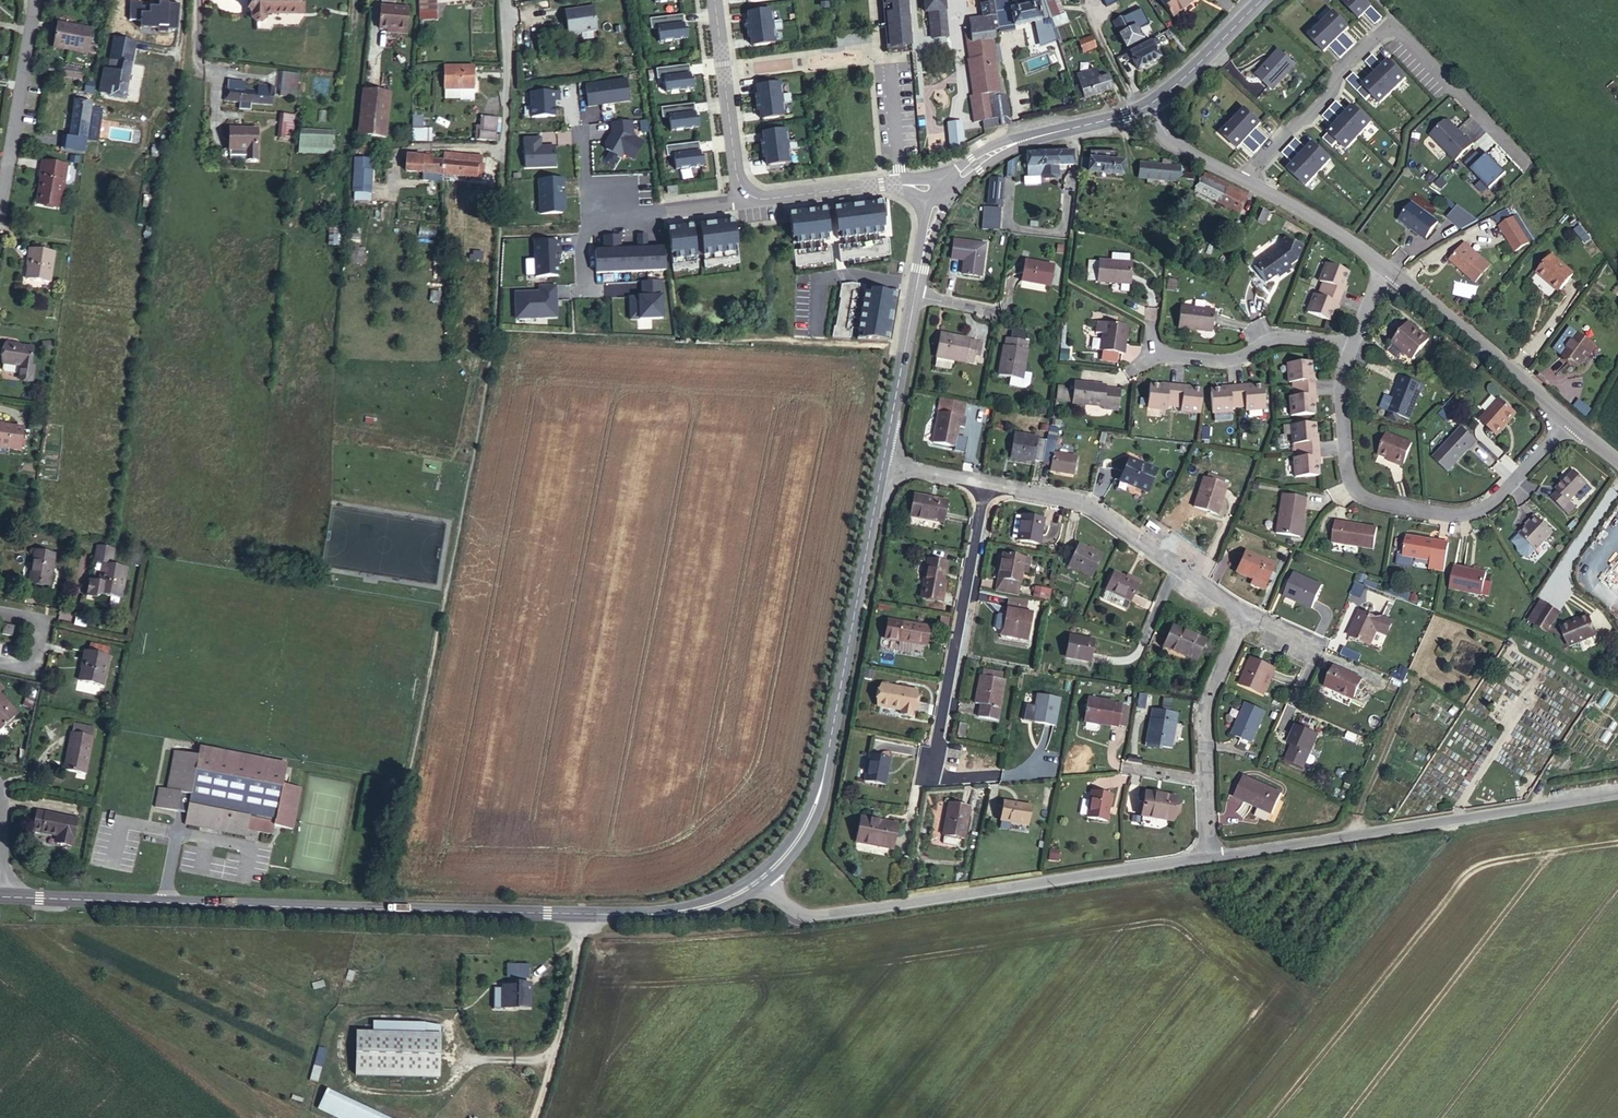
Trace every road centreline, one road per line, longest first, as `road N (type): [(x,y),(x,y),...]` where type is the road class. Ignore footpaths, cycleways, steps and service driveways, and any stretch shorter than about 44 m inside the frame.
road 1 (tertiary): [(161,902),(670,913),(711,905),(759,879)]
road 2 (unclassified): [(759,879),(807,912),(844,911),(1209,855)]
road 3 (tertiary): [(759,879),(799,838),(816,802),(883,463)]
road 4 (unclassified): [(1209,855),(1617,794)]
road 5 (residential): [(1248,183),(1330,96),(1338,73),(1391,28),(1402,30),(1523,160)]
road 6 (residential): [(1351,348),(1342,415),(1348,469),(1364,497),(1468,513),(1510,483),(1568,419)]
road 7 (residential): [(925,773),(985,484)]
road 8 (residential): [(1242,614),(1087,503),(985,484)]
road 9 (residential): [(1209,855),(1201,704),(1242,614)]
road 10 (tertiary): [(1568,419),(1389,269)]
road 11 (unclassified): [(463,1058),(448,1021),(358,1017),(348,1022),(344,1057),(355,1091)]
road 12 (residential): [(1146,350),(1240,357),(1282,337),(1351,348)]
road 13 (track): [(535,1117),(584,914)]
road 14 (residential): [(0,205),(33,0)]
road 15 (tertiary): [(757,195),(738,171),(718,0)]
road 16 (tertiary): [(883,463),(920,270)]
road 17 (residential): [(588,216),(663,213),(757,195)]
road 18 (tertiary): [(1389,269),(1248,183)]
road 19 (tertiary): [(0,897),(161,902)]
road 20 (residential): [(505,0),(502,161)]
road 21 (tertiary): [(1140,106),(1259,0)]
road 22 (tertiary): [(900,184),(757,195)]
road 23 (tertiary): [(1248,183),(1182,149),(1140,106)]
road 24 (residential): [(0,610),(45,619),(29,668),(0,660)]

